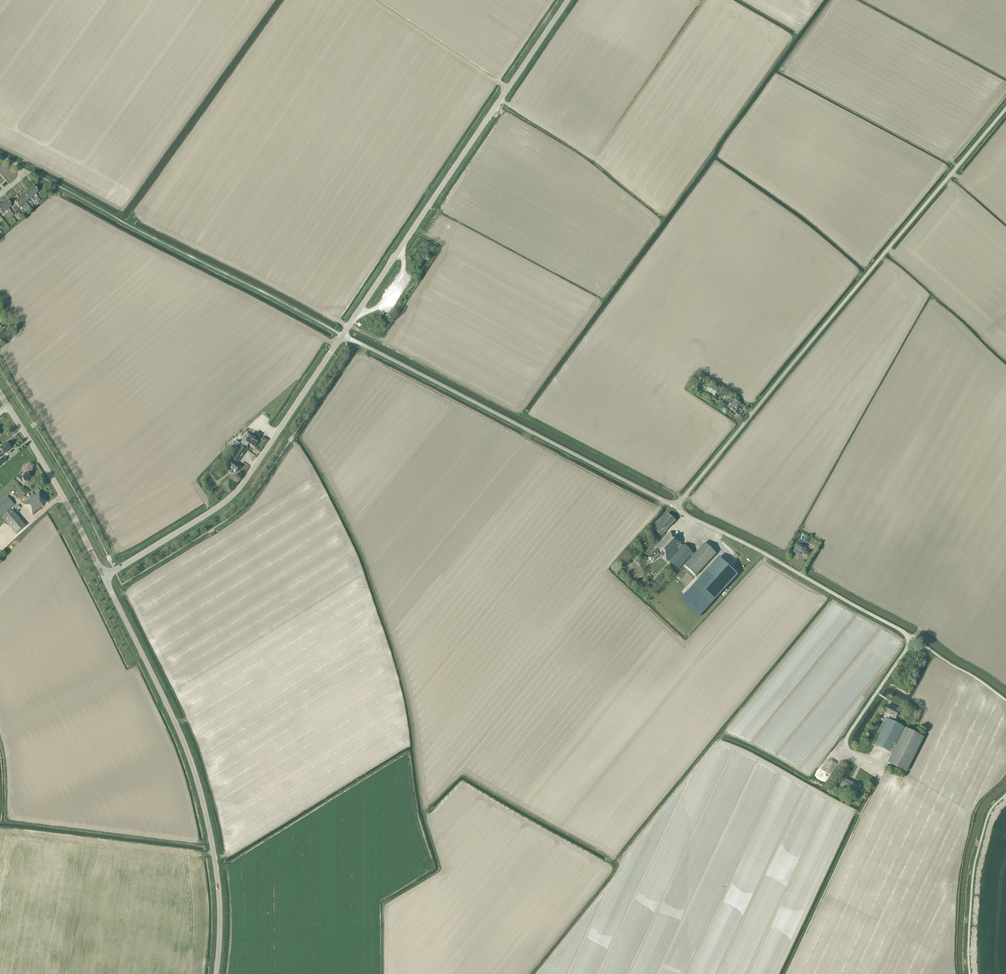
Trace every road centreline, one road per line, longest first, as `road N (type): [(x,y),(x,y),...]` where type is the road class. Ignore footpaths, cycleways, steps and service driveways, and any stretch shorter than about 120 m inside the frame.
road 1 (unclassified): [(676,507),(1005,109)]
road 2 (tertiary): [(216,973),(218,889),(200,792),(103,577)]
road 3 (tertiary): [(342,335),(569,0)]
road 4 (unclassified): [(676,507),(342,335)]
road 5 (tertiary): [(103,577),(226,503),(342,335)]
road 6 (track): [(287,0),(127,225)]
road 7 (unclassified): [(909,638),(676,507)]
road 8 (tertiary): [(103,577),(0,394)]

